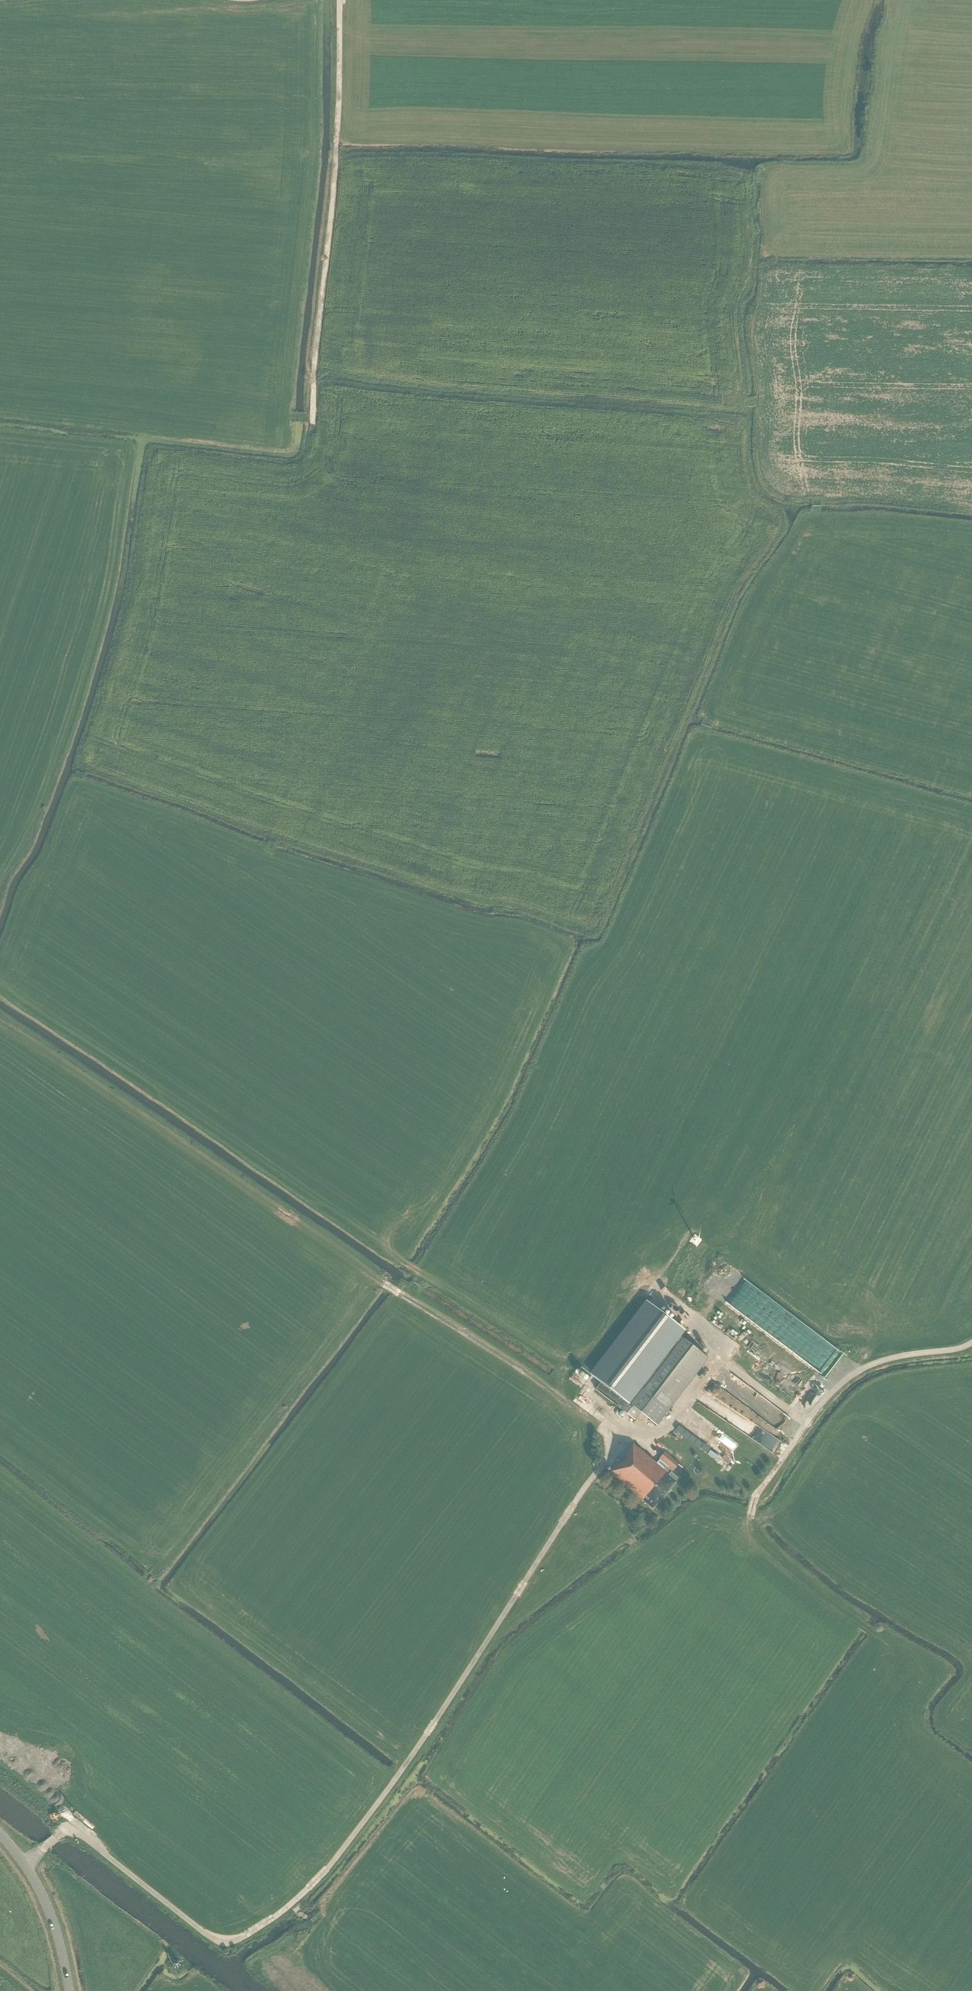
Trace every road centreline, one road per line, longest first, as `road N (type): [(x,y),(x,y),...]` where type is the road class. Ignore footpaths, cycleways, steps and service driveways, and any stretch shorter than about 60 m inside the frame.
road 1 (track): [(378,1279),(623,1437)]
road 2 (tertiary): [(70,1990),(42,1895),(0,1833)]

